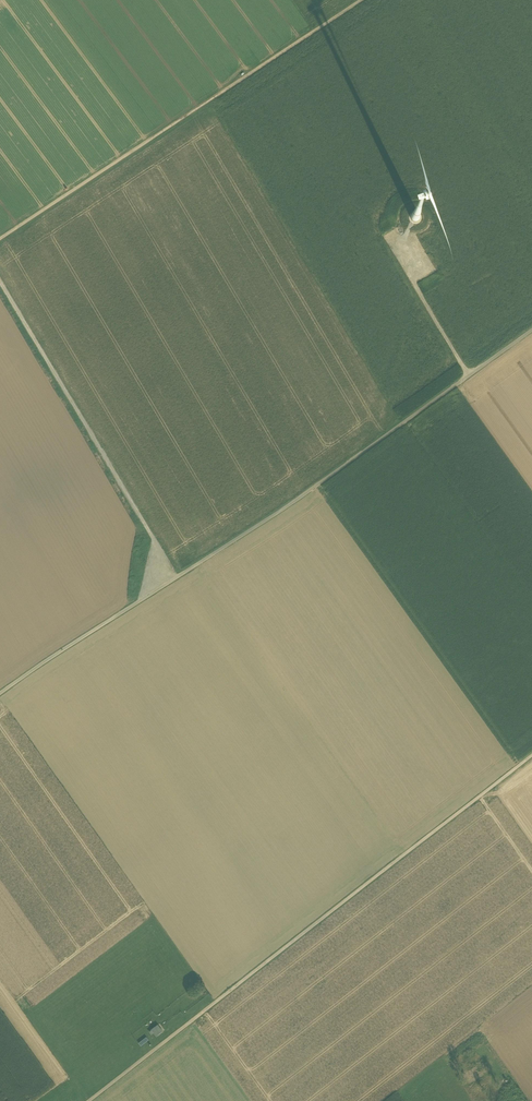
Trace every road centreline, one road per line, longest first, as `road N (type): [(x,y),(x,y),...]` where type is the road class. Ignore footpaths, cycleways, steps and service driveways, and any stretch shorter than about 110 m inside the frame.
road 1 (track): [(531,331),(0,696)]
road 2 (track): [(531,755),(89,1100)]
road 3 (track): [(363,0),(0,238)]
road 4 (track): [(413,238),(426,309),(470,375)]

